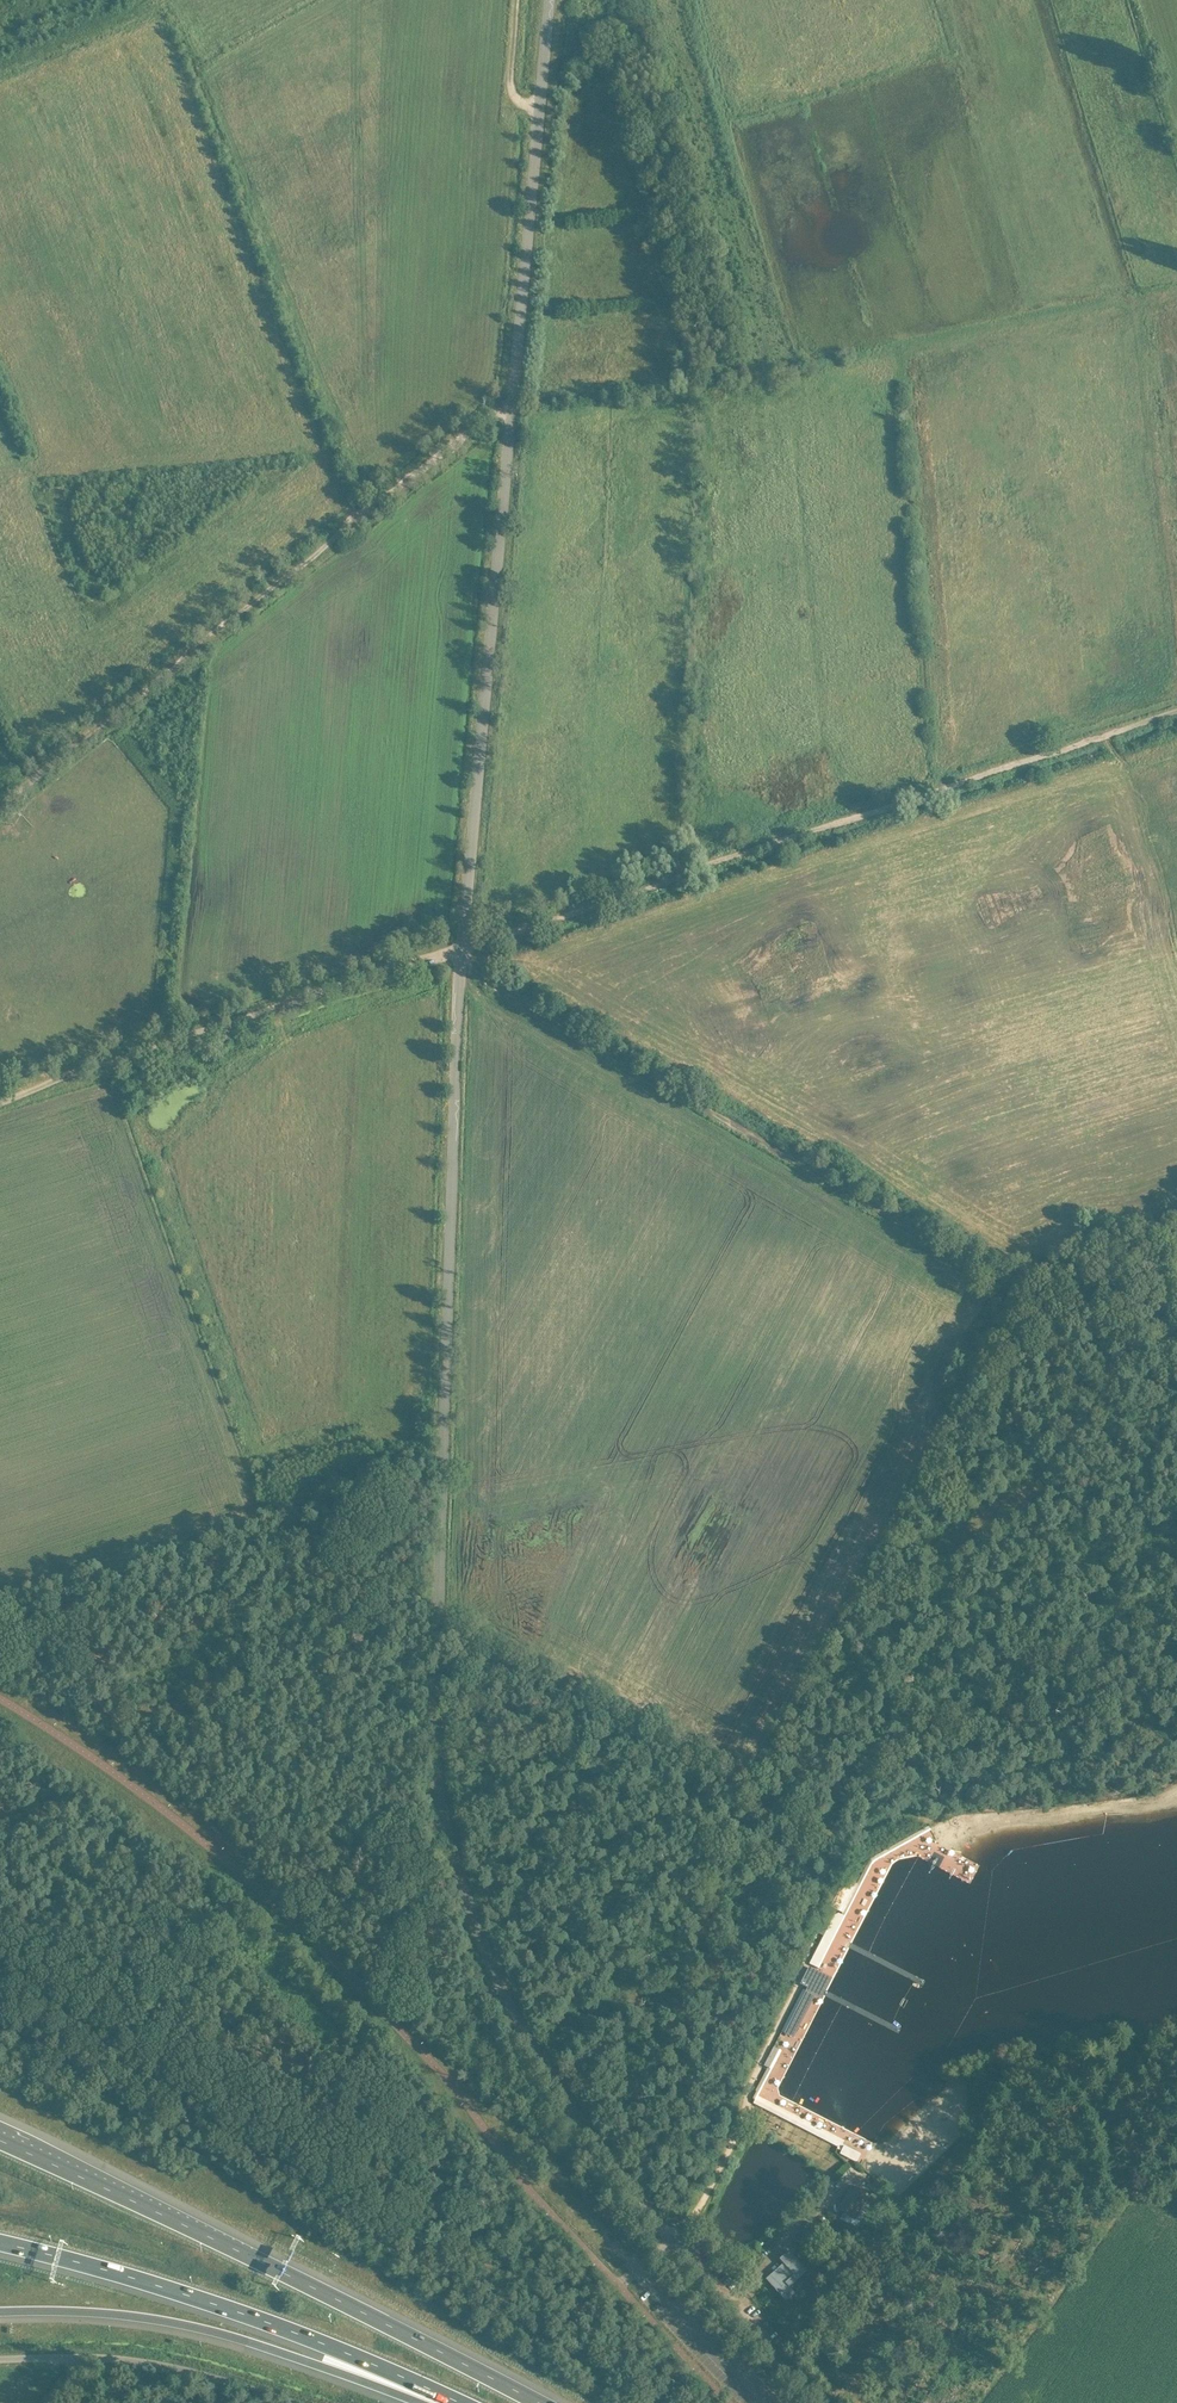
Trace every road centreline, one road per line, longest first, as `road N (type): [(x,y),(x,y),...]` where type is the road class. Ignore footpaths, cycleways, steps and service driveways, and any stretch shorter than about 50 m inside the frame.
road 1 (unclassified): [(822,2402),(672,2242),(566,2094),(509,1998),(468,1889),(446,1793),(462,950),(549,0)]
road 2 (track): [(462,950),(1176,710)]
road 3 (track): [(0,814),(514,398)]
road 4 (motorway): [(540,2402),(0,2141)]
road 5 (motorway): [(0,2243),(295,2332),(460,2402)]
road 6 (track): [(462,950),(0,1093)]
road 7 (motorway): [(0,2312),(172,2322),(419,2402)]
road 8 (unclassified): [(0,2358),(140,2356),(228,2372),(312,2402)]
road 9 (track): [(539,111),(517,105),(510,87),(516,0)]
road 10 (track): [(1176,1244),(1060,1283)]

